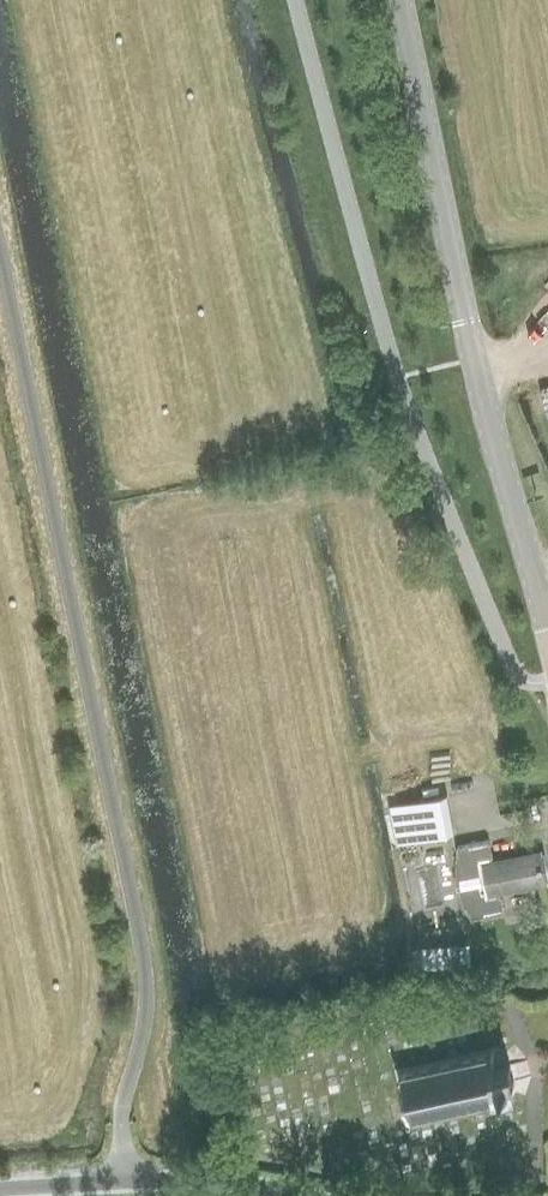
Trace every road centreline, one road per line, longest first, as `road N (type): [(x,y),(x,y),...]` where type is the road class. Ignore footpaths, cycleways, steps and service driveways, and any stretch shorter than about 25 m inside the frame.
road 1 (unclassified): [(125,1179),(122,1130),(150,1029),(151,968),(0,245)]
road 2 (tertiary): [(547,619),(466,323),(400,0)]
road 3 (tertiary): [(298,1195),(190,1179),(125,1179)]
road 4 (tertiary): [(125,1179),(0,1188)]

